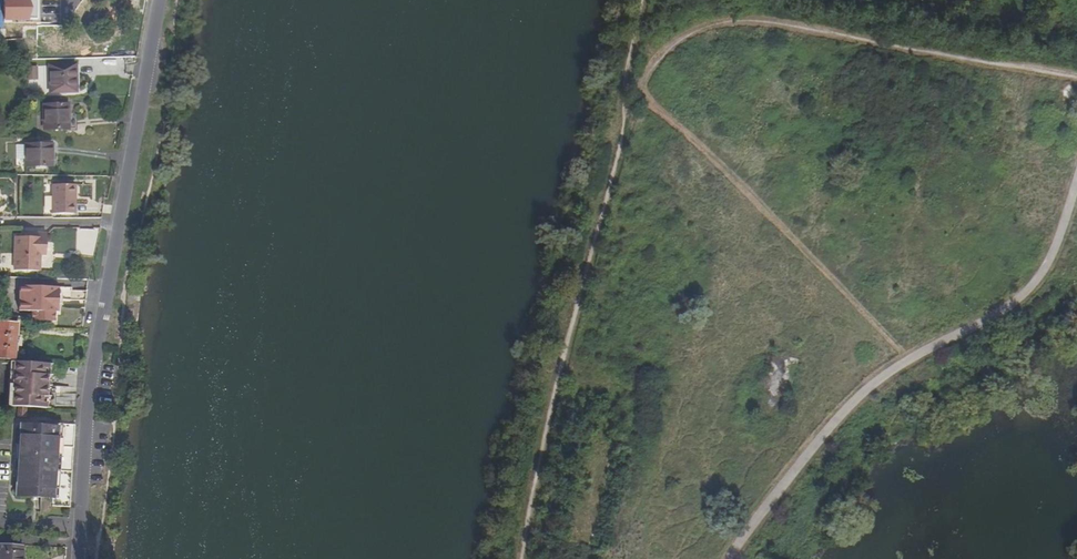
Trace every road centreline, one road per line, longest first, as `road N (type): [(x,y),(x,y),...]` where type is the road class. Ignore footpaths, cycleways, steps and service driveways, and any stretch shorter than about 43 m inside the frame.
road 1 (residential): [(159,0),(93,386),(80,558)]

